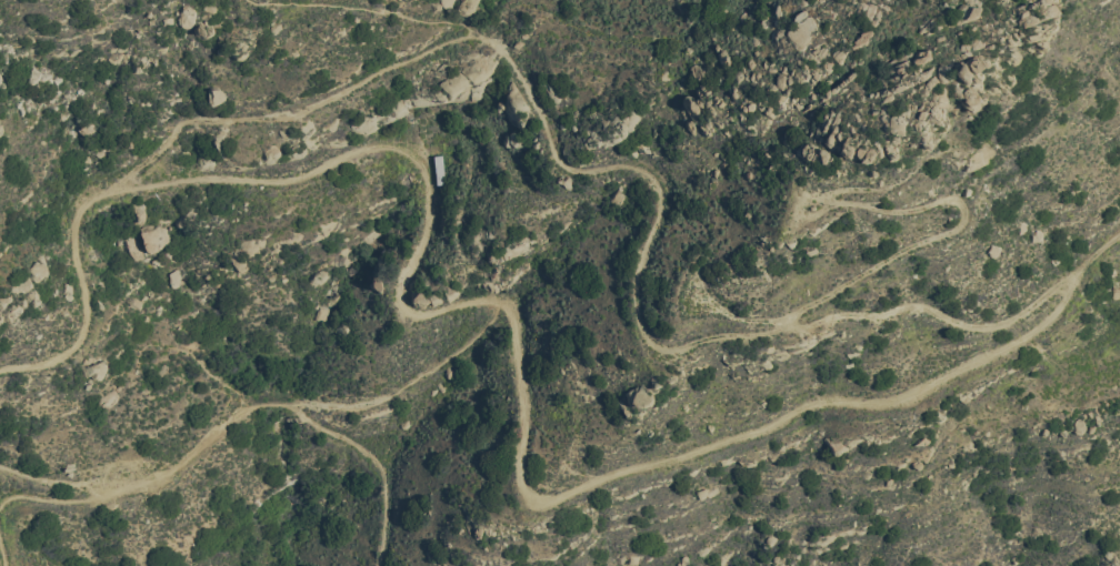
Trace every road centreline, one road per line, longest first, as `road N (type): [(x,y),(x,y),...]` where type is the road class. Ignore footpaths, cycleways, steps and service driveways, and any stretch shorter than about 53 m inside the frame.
road 1 (track): [(1119,232),(1074,273),(1061,302),(1030,333),(898,400),(821,401),(756,432),(558,497),(532,496),(519,474),(521,395),(509,307),(487,297),(421,312),(400,297),(430,210),(426,170),(402,146),(359,146),(288,176),(172,174),(100,190),(79,206),(70,230),(87,309),(81,337),(52,360),(0,371)]
road 2 (track): [(121,181),(186,119),(289,107),(426,46),(473,36),(506,52),(563,163),(629,166),(657,188),(658,214),(634,289),(640,330),(654,345),(913,304),(963,324),(996,325),(1074,273)]

